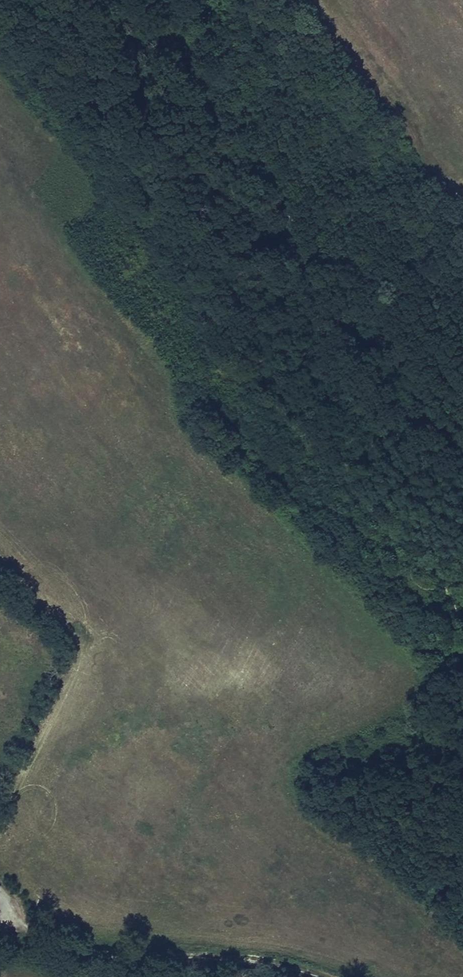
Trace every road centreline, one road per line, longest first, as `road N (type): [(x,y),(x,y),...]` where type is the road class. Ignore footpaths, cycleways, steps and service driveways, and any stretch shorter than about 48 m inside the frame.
road 1 (track): [(17,921),(85,948),(219,956),(326,976)]

